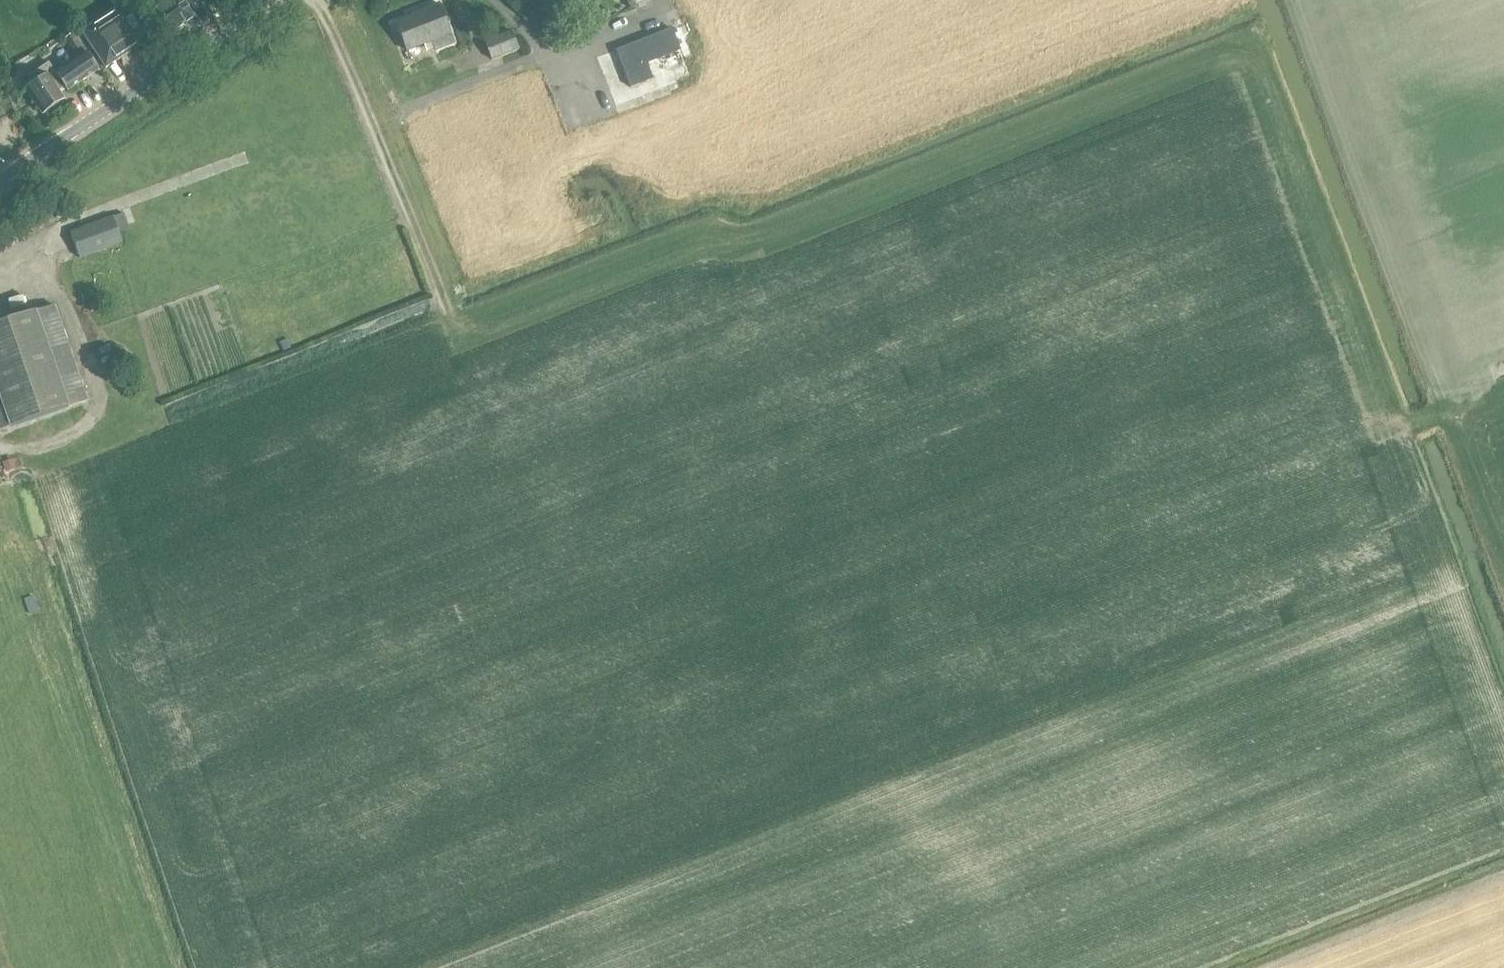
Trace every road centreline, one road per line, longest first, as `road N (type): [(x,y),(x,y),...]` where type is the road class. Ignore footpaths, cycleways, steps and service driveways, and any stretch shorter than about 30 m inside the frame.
road 1 (tertiary): [(0,176),(263,0)]

